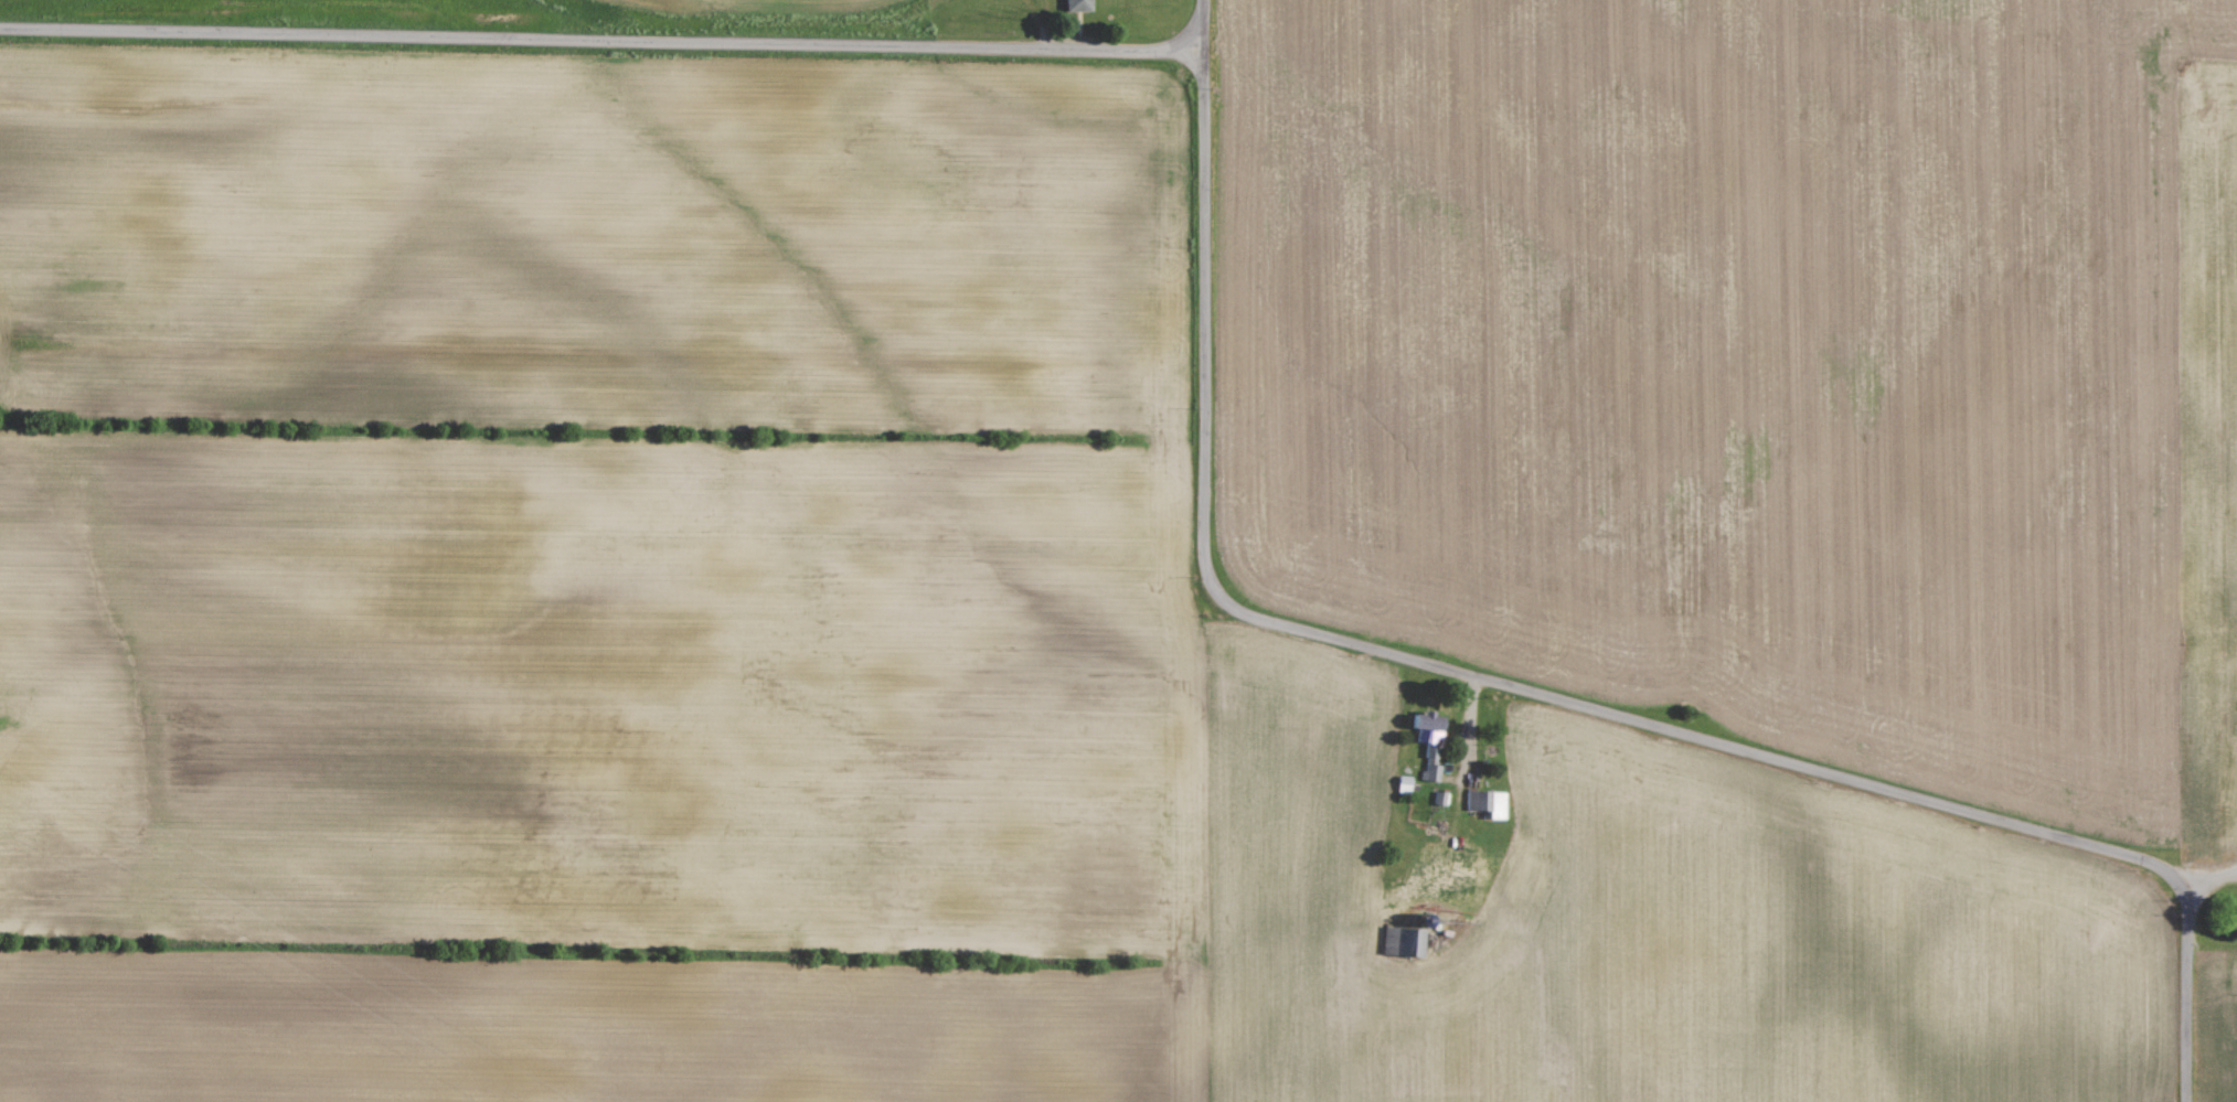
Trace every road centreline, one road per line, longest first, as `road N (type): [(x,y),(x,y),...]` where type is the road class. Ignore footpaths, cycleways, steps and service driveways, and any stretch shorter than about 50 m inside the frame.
road 1 (residential): [(2188,1101),(2188,909),(2161,865),(1235,611),(1214,591),(1202,559)]
road 2 (residential): [(1201,55),(0,27)]
road 3 (residential): [(1202,559),(1200,0)]

